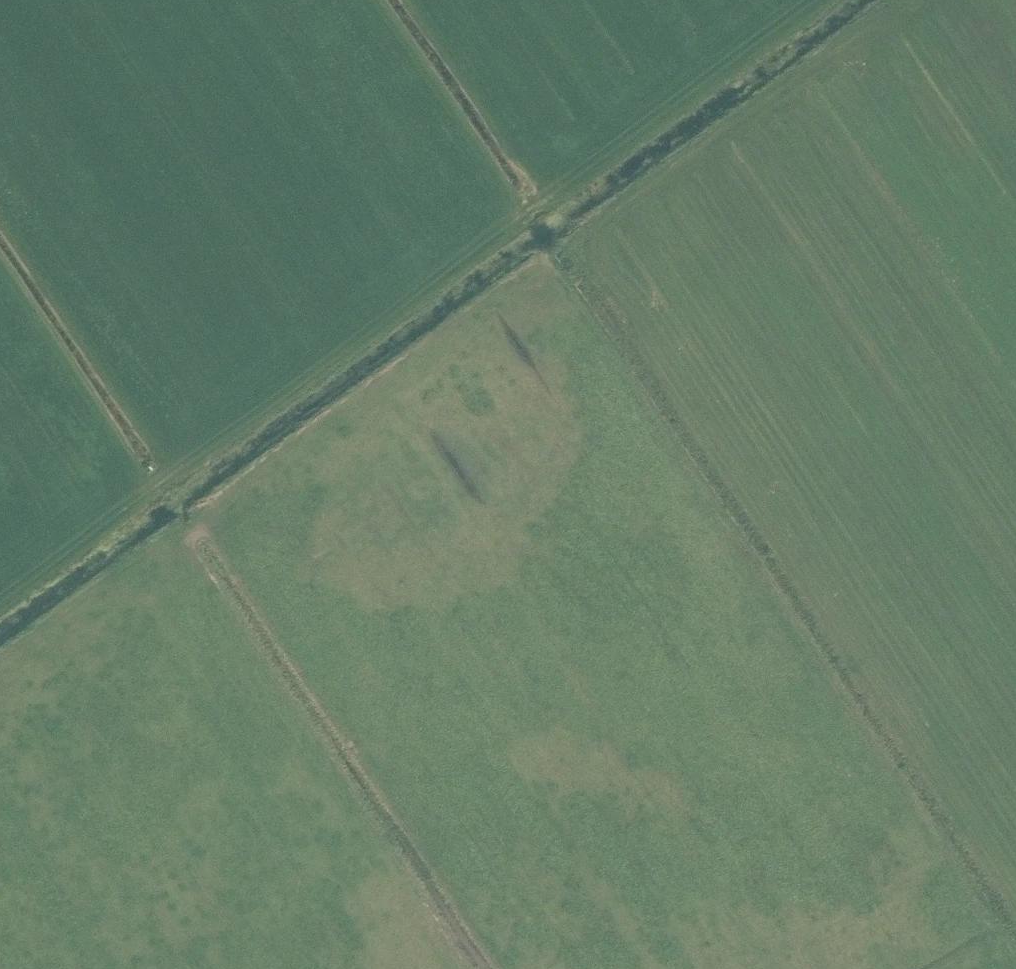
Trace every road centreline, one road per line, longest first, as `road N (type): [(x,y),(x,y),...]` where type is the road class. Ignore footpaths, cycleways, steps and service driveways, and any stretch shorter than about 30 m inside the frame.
road 1 (track): [(808,0),(0,601)]

